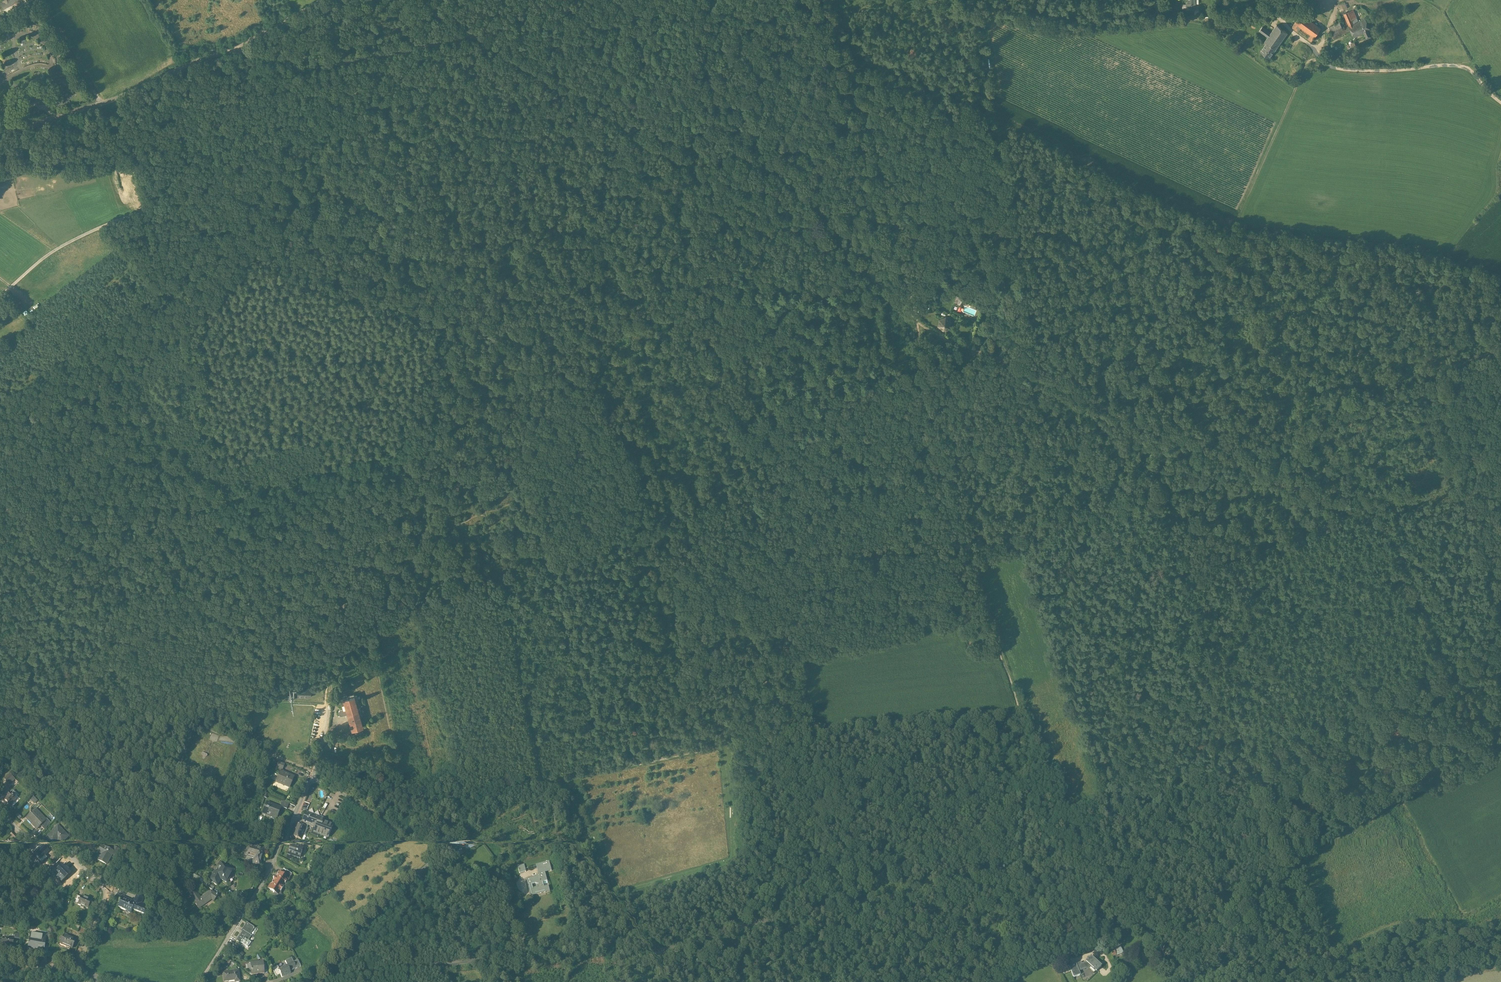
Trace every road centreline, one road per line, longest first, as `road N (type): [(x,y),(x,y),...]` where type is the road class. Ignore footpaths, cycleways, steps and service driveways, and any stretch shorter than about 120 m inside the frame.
road 1 (unclassified): [(1003,981),(1013,872),(639,956),(433,981)]
road 2 (track): [(549,79),(370,531),(334,640),(331,697)]
road 3 (track): [(1500,626),(1124,835),(1013,872)]
road 4 (track): [(917,324),(1393,530)]
road 5 (unclassified): [(409,49),(235,179),(84,236),(0,295)]
road 6 (track): [(549,79),(695,164),(913,313)]
road 7 (track): [(917,324),(883,171),(824,0)]
road 8 (unclassified): [(311,777),(408,842),(431,869),(425,886),(365,938),(334,981)]
road 9 (track): [(988,613),(1020,718),(1013,872)]
road 10 (track): [(1234,224),(1313,50),(1268,0)]
road 11 (unclassified): [(0,132),(99,105),(235,50)]
road 12 (track): [(971,558),(917,324)]
road 13 (track): [(1500,101),(1467,66),(1363,71),(1329,65),(1313,50),(1322,41),(1318,23)]
road 14 (residential): [(211,981),(268,891),(311,777)]
road 15 (residential): [(81,981),(108,915),(0,813)]
road 16 (unclassified): [(409,49),(603,0)]
road 17 (track): [(971,558),(1144,493)]
road 18 (unclassified): [(235,50),(344,63),(409,49)]
road 19 (track): [(722,746),(563,781)]
road 20 (track): [(207,726),(275,705),(330,704)]

